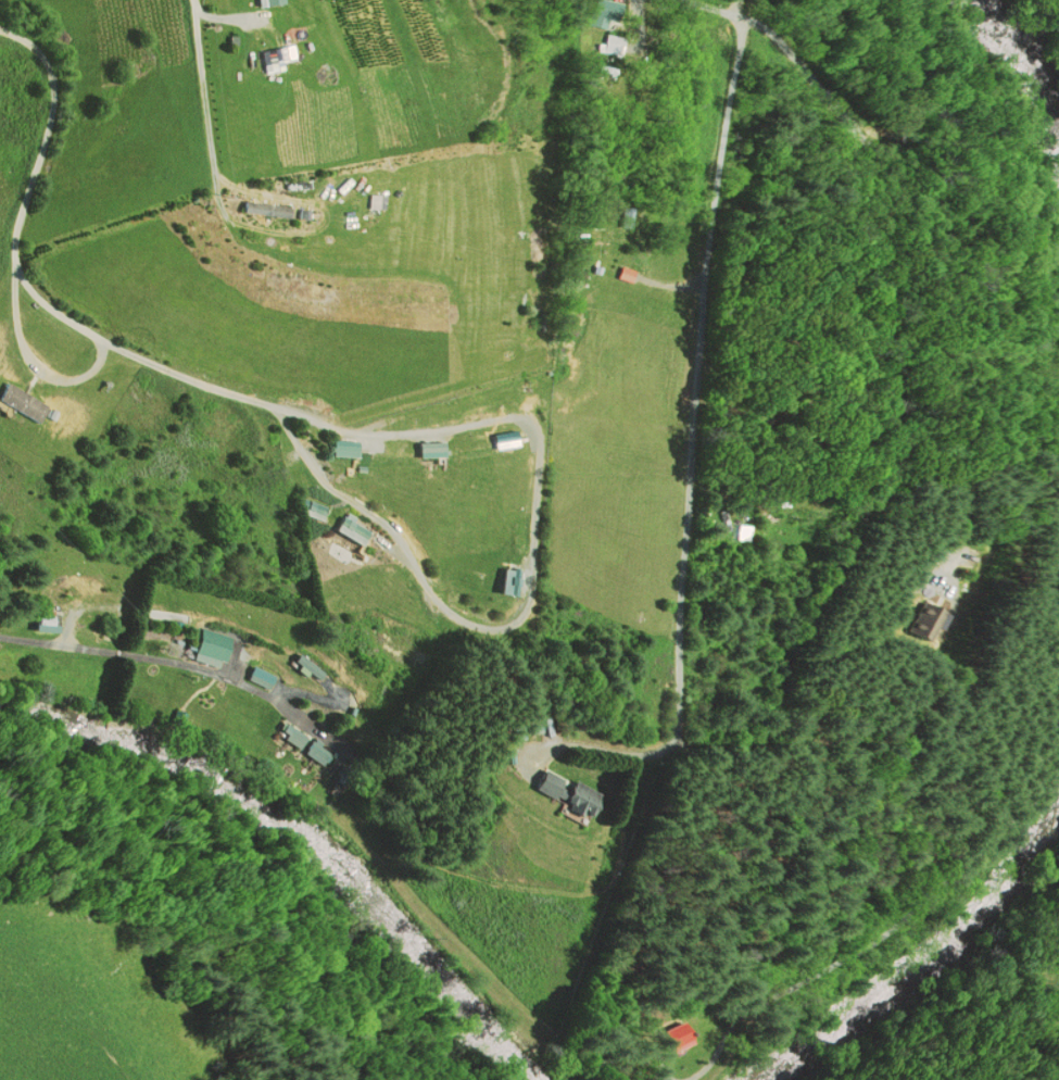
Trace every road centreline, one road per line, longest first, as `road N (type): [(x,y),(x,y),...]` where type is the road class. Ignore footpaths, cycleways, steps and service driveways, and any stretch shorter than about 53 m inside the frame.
road 1 (residential): [(744,16),(697,277),(678,719),(670,746),(646,755),(566,742)]
road 2 (residential): [(1058,673),(1030,775),(1003,824),(875,942),(731,1019),(690,1073),(650,1072),(598,1055),(481,964)]
road 3 (residential): [(277,409),(383,431),(532,420),(543,441),(529,594),(519,620),(491,627),(457,620),(431,596),(391,527),(299,455),(277,409)]
road 4 (residential): [(874,153),(861,486),(753,717),(720,739),(670,746)]
road 5 (residential): [(682,0),(744,16),(777,35),(874,153),(997,279),(1029,327),(1058,411)]
road 6 (residential): [(0,33),(43,52),(53,85),(16,231),(25,286),(59,315),(149,363),(277,409)]
road 7 (residential): [(0,633),(207,669),(323,750)]
road 8 (residential): [(323,750),(378,815),(398,879),(481,964)]
road 9 (residential): [(192,0),(230,201),(252,241)]

